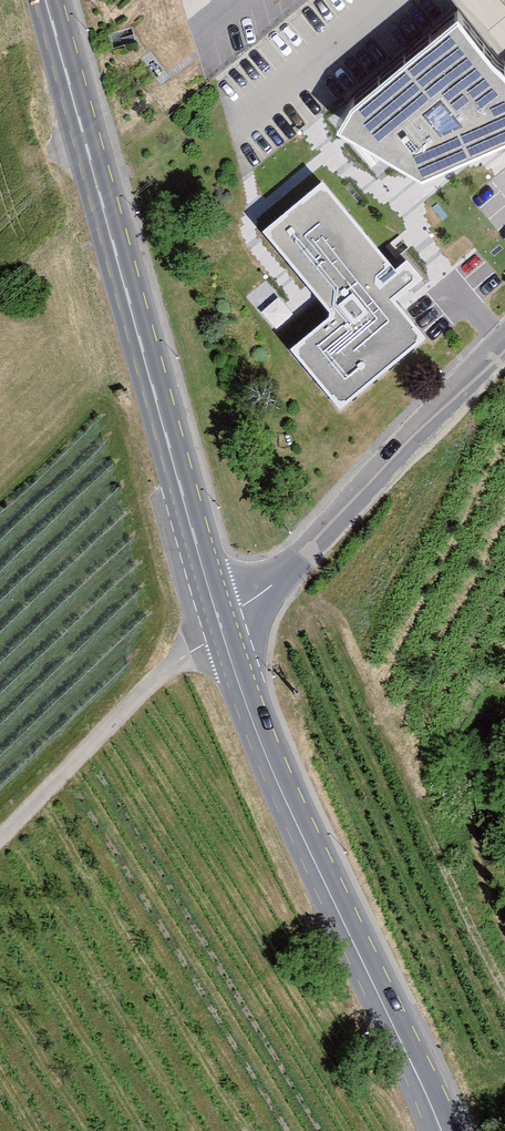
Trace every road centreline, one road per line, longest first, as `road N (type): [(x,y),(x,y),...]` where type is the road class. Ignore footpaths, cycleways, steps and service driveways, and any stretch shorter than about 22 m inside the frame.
road 1 (secondary): [(220,628),(46,0)]
road 2 (secondary): [(440,1130),(283,790),(220,628)]
road 3 (unclassified): [(220,628),(314,543),(504,339)]
road 4 (unclassified): [(0,843),(220,628)]

